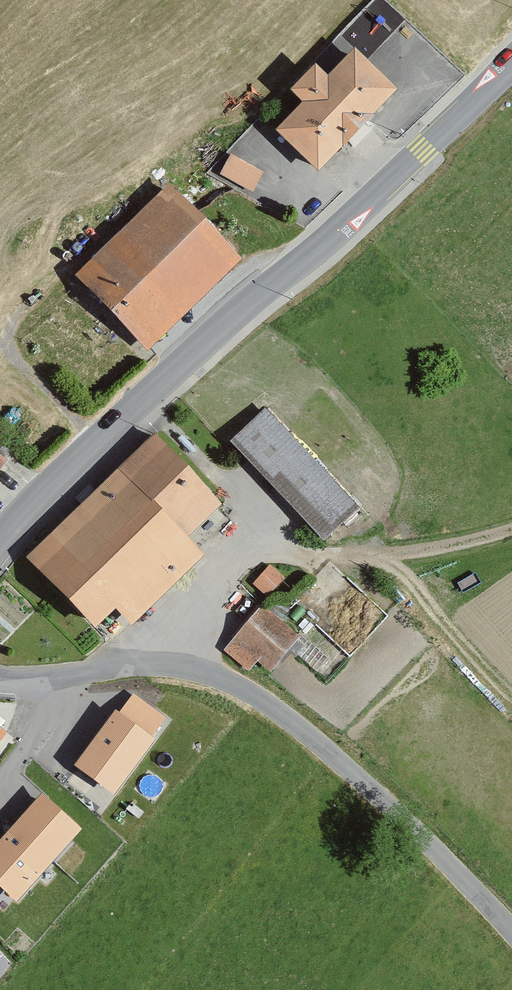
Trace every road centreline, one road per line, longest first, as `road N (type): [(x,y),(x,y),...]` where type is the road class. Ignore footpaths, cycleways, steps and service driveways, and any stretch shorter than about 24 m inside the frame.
road 1 (secondary): [(0,542),(511,63)]
road 2 (residential): [(0,683),(137,667),(206,673),(239,685),(310,734),(511,930)]

